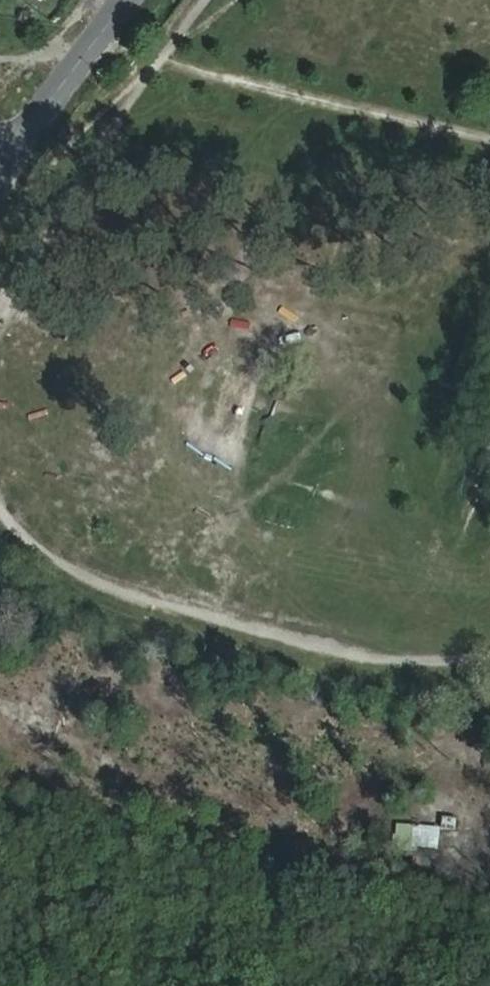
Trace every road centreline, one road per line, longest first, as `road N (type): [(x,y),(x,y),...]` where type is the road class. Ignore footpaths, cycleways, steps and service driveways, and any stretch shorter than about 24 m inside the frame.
road 1 (residential): [(127,0),(8,157)]

